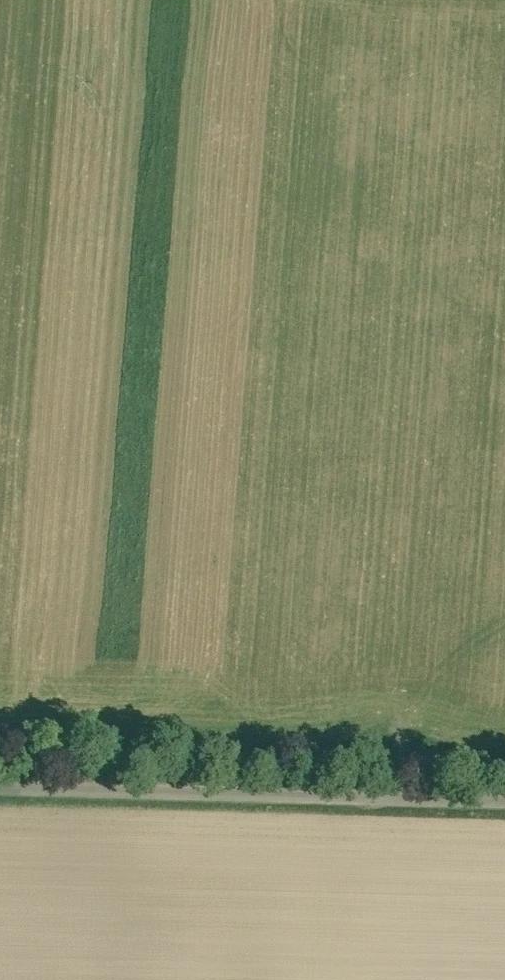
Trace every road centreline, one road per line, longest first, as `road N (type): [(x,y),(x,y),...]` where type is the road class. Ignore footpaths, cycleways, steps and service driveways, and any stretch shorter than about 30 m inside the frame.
road 1 (unclassified): [(504,804),(0,788)]

